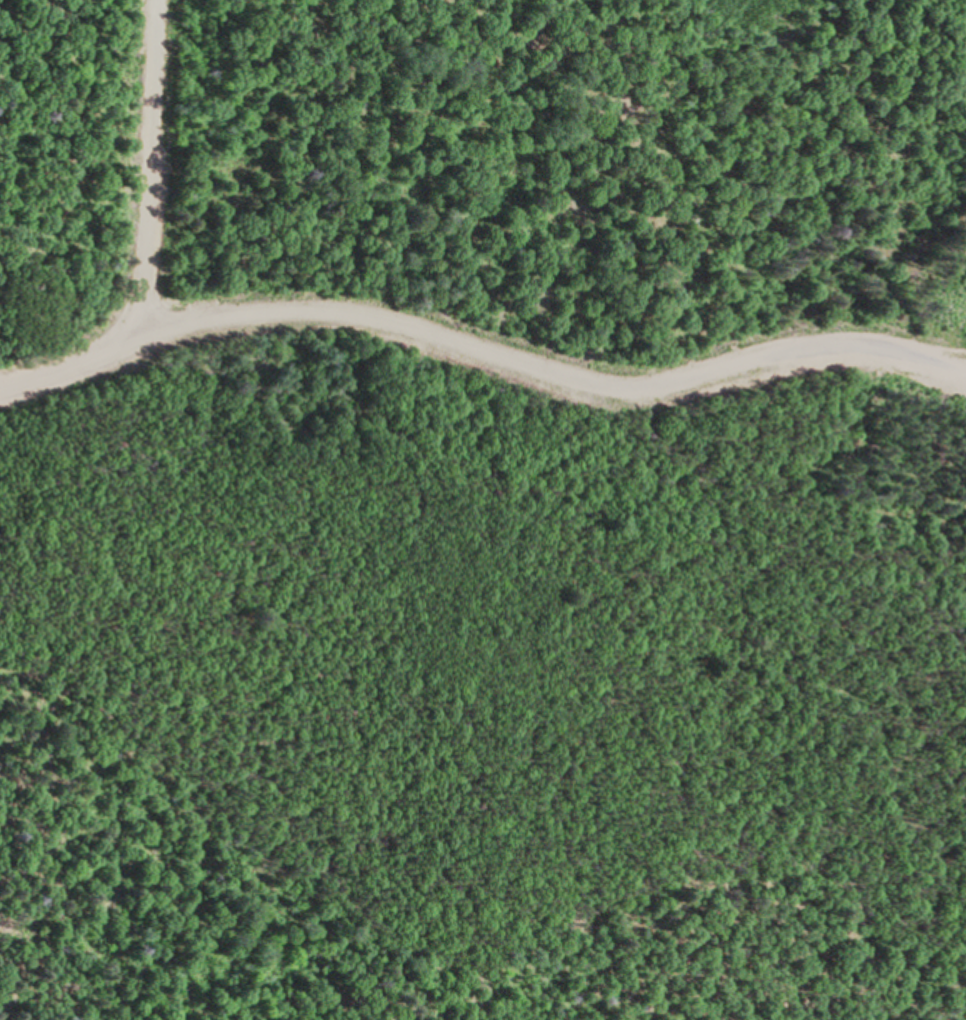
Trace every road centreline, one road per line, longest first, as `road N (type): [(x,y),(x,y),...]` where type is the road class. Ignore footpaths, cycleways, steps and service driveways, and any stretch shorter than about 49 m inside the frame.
road 1 (residential): [(0,390),(255,313),(366,312),(591,385),(669,384),(809,345),(884,342),(965,370)]
road 2 (residential): [(158,0),(155,337)]

